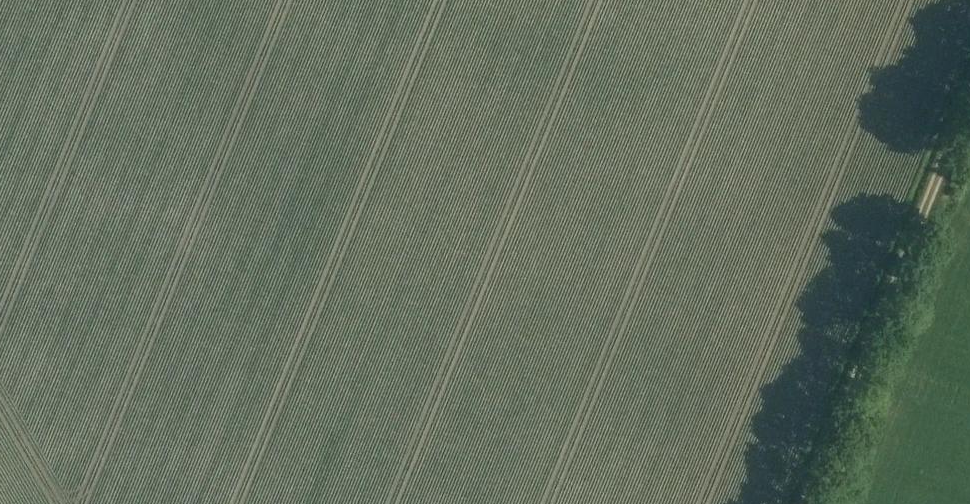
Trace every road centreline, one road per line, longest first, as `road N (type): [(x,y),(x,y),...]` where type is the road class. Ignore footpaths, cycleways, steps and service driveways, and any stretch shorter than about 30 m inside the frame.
road 1 (track): [(969,118),(811,503)]

